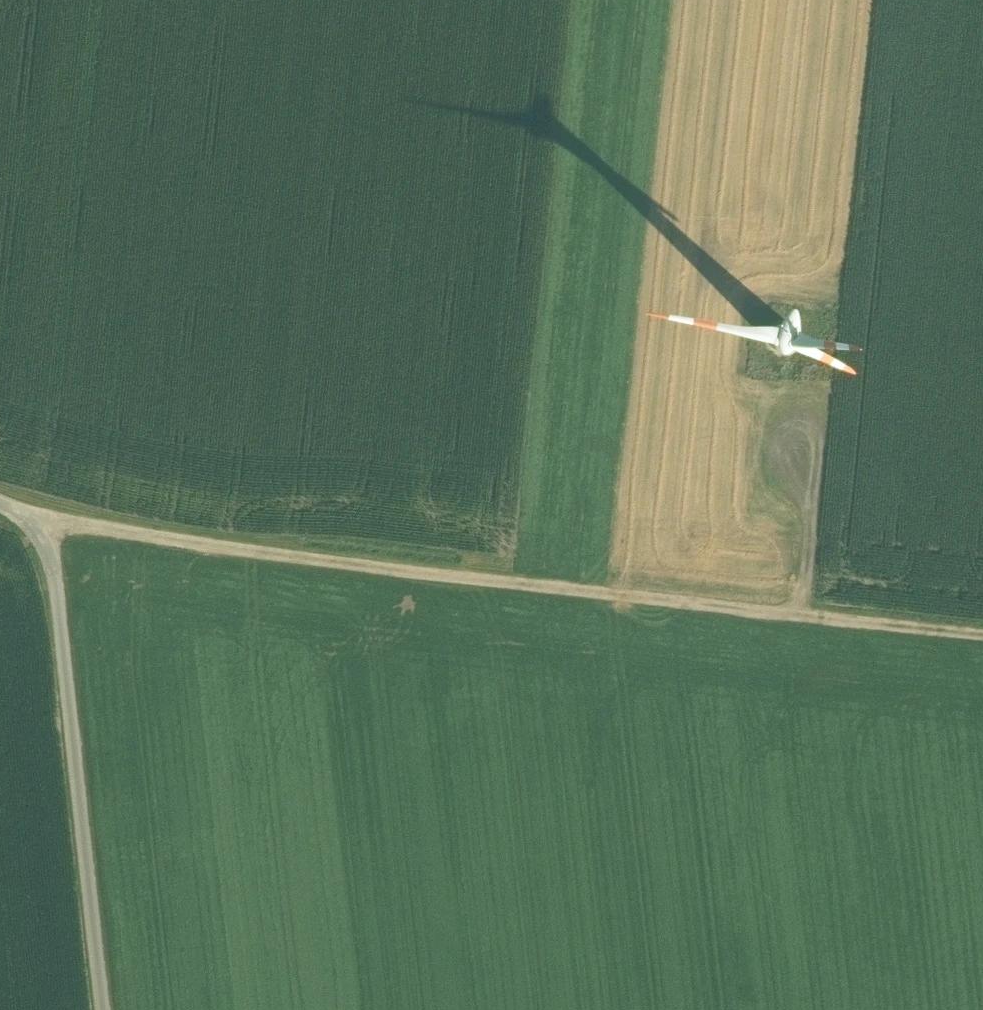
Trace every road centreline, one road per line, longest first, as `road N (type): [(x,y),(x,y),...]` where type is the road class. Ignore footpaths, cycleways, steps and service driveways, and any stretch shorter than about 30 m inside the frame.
road 1 (track): [(17,515),(792,614),(808,394)]
road 2 (unclassified): [(107,1009),(43,522),(0,510)]
road 3 (track): [(792,614),(982,636)]

